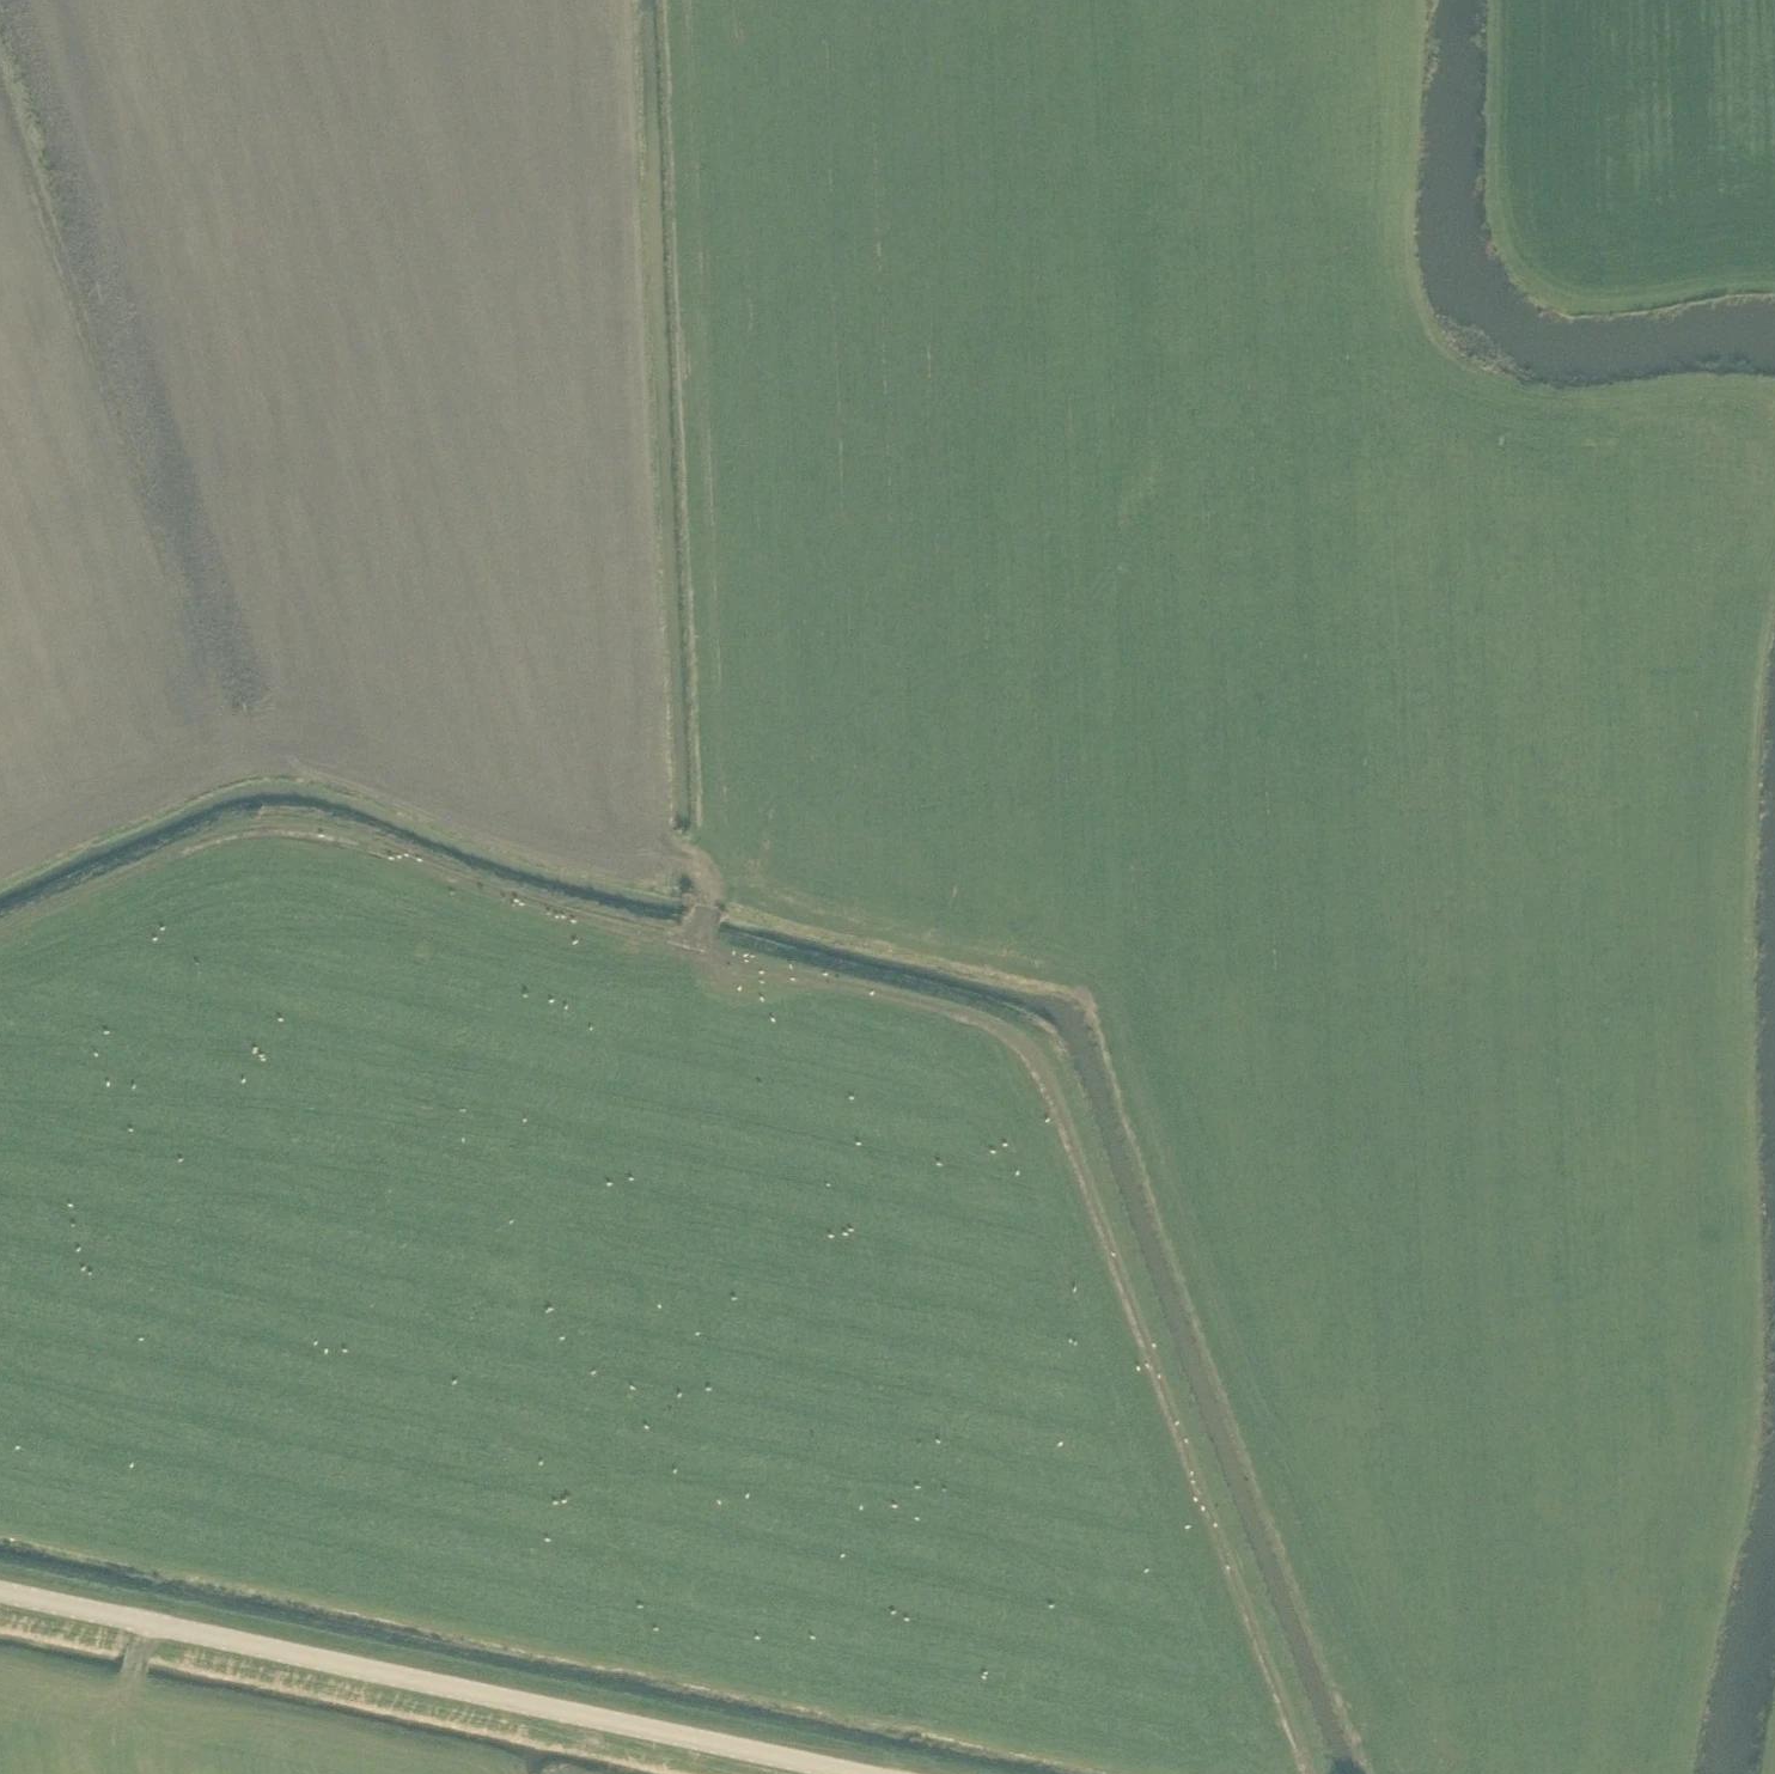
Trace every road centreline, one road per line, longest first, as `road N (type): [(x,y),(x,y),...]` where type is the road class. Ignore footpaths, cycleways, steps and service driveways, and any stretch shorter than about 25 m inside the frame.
road 1 (tertiary): [(872,1773),(0,1590)]

